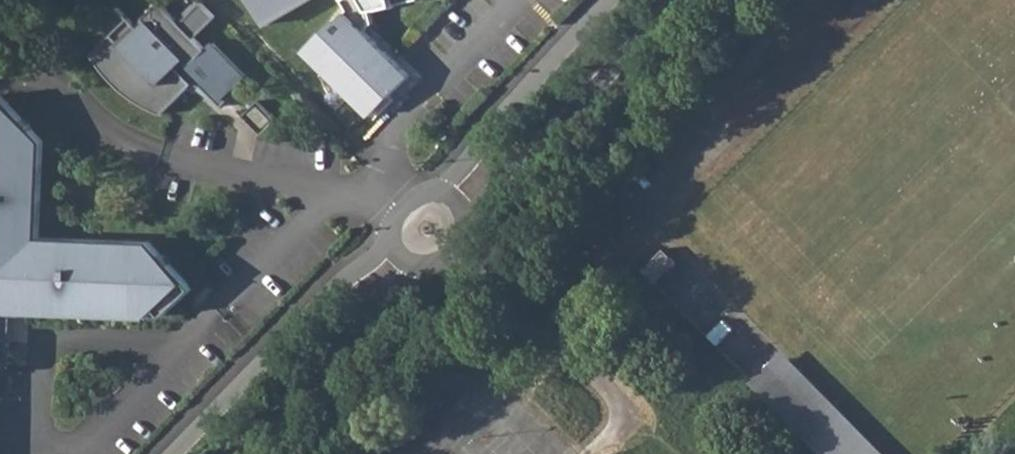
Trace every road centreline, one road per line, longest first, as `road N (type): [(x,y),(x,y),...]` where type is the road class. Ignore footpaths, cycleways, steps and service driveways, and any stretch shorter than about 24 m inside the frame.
road 1 (tertiary): [(393,244),(304,319),(173,453)]
road 2 (tertiary): [(454,203),(664,0)]
road 3 (tertiary): [(613,0),(480,142),(443,196)]
road 4 (tertiary): [(243,453),(414,264)]

